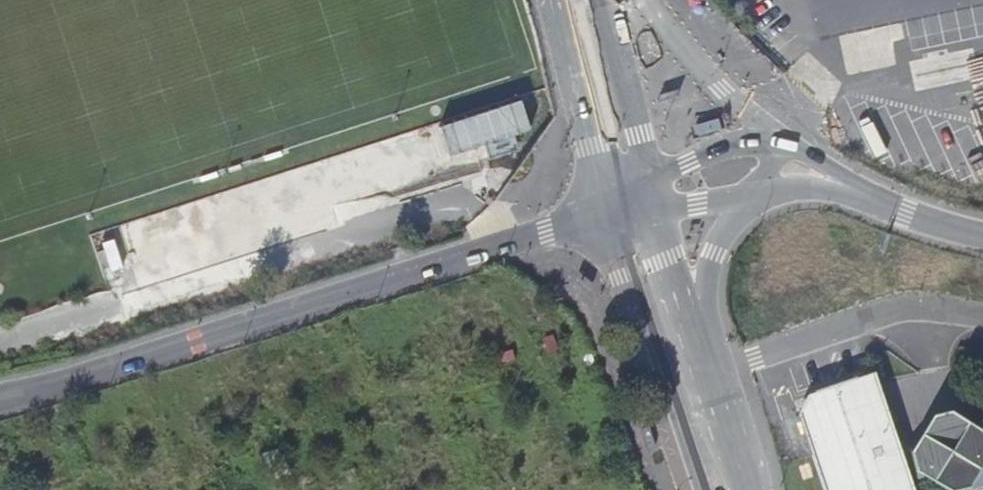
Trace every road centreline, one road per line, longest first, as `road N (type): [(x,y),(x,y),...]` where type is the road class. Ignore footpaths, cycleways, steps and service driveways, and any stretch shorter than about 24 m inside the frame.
road 1 (residential): [(0,400),(548,232)]
road 2 (unclassified): [(982,318),(908,310),(704,380)]
road 3 (tertiary): [(614,219),(696,489)]
road 4 (tertiary): [(559,0),(610,201)]
road 5 (unclassified): [(783,139),(722,90),(646,0)]
road 6 (tertiary): [(649,182),(611,0)]
road 7 (unclassified): [(692,337),(711,266),(755,189)]
road 8 (unclassified): [(982,238),(850,184)]
road 9 (unclassified): [(783,139),(720,149),(649,182)]
road 10 (tertiary): [(692,337),(654,210)]

